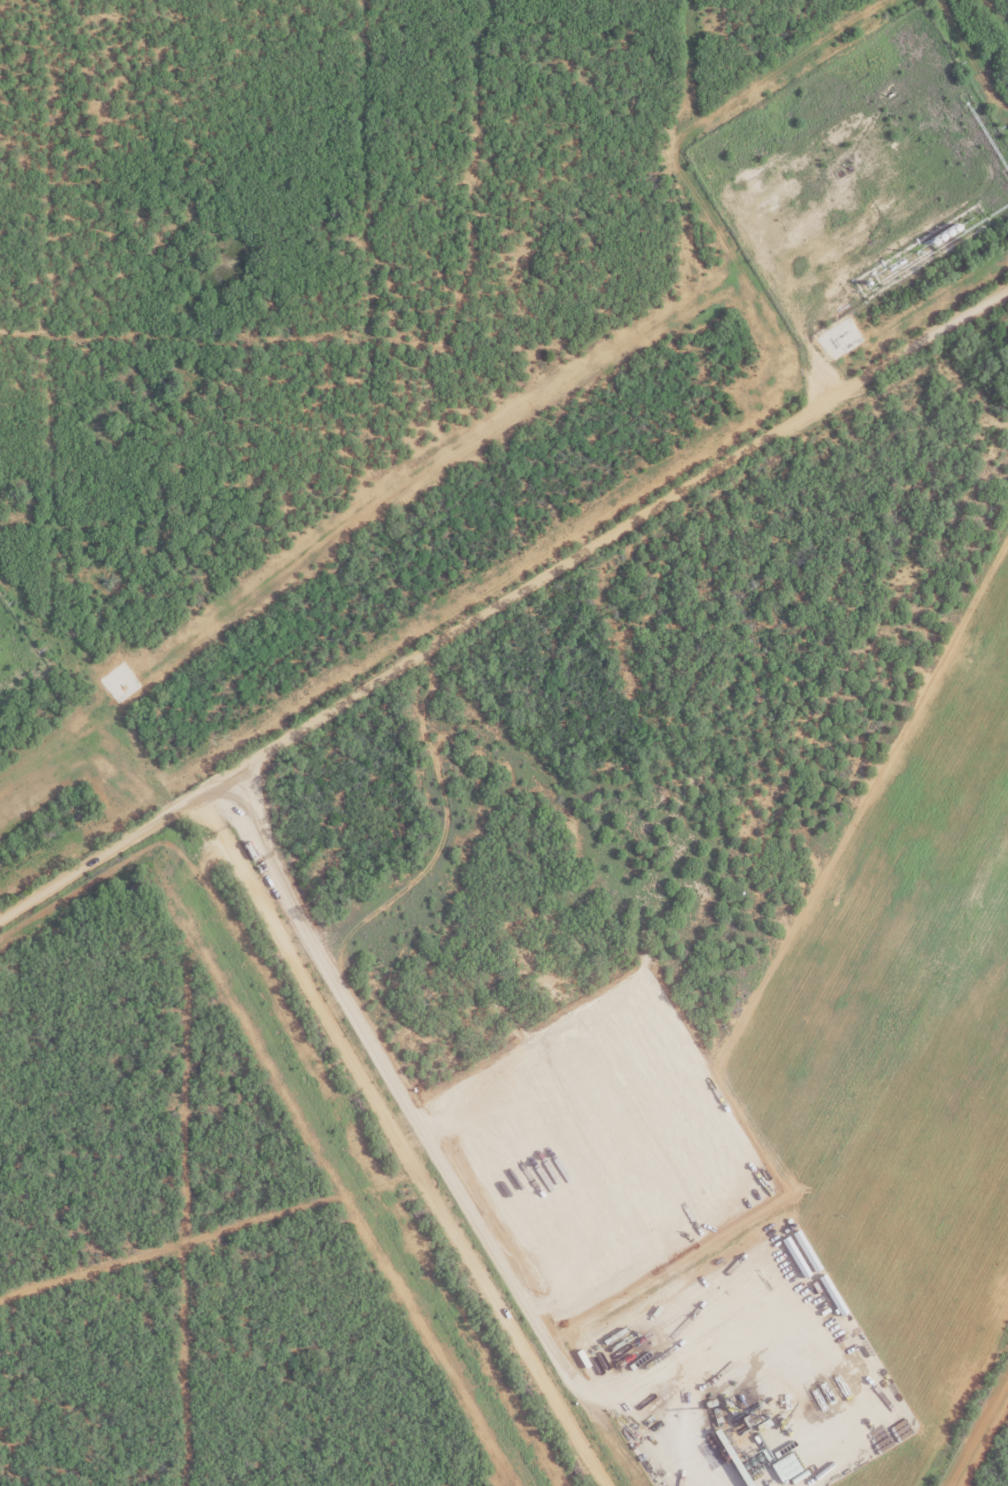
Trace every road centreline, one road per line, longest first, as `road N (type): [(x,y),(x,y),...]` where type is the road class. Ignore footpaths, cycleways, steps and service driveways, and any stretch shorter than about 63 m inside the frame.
road 1 (residential): [(0,918),(1007,289)]
road 2 (track): [(196,796),(608,1485)]

